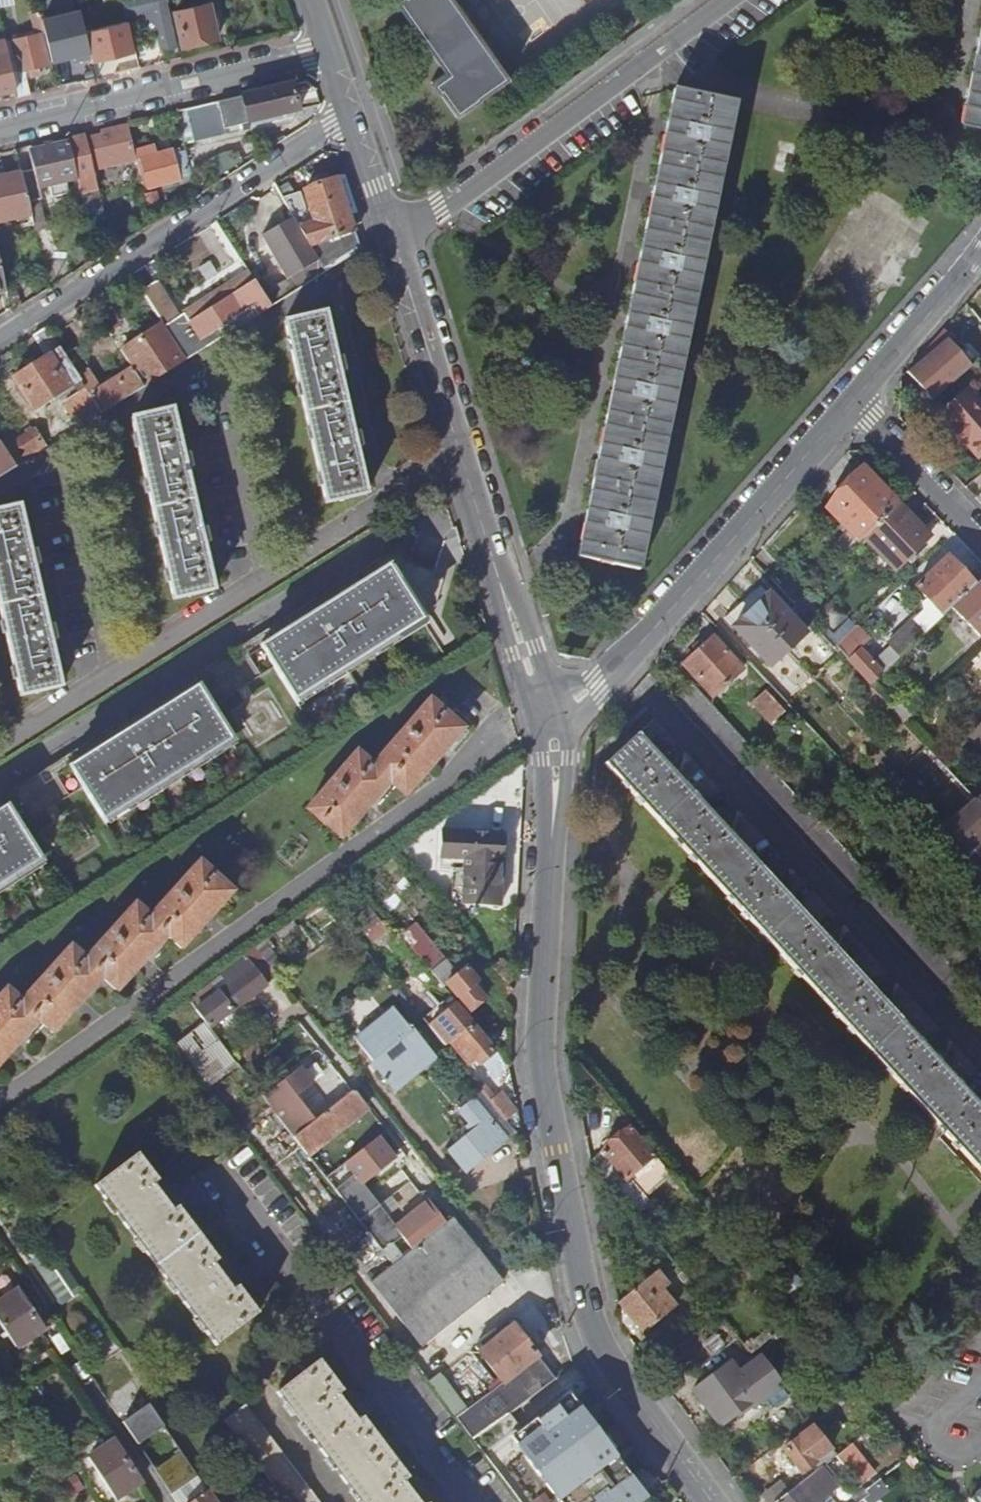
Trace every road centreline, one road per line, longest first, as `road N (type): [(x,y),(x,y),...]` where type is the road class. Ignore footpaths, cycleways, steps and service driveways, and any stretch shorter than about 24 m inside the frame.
road 1 (residential): [(546,728),(555,761),(539,1034),(591,1319),(607,1360),(711,1501)]
road 2 (residential): [(546,728),(392,230)]
road 3 (residential): [(546,728),(614,671),(853,399)]
road 4 (residential): [(351,112),(0,338)]
road 5 (residential): [(392,230),(440,212),(729,0)]
road 6 (residential): [(0,132),(330,54)]
road 7 (residential): [(853,399),(980,252)]
road 8 (residential): [(58,1339),(164,1501)]
road 9 (residential): [(980,533),(853,399)]
road 10 (residential): [(392,230),(351,112)]

